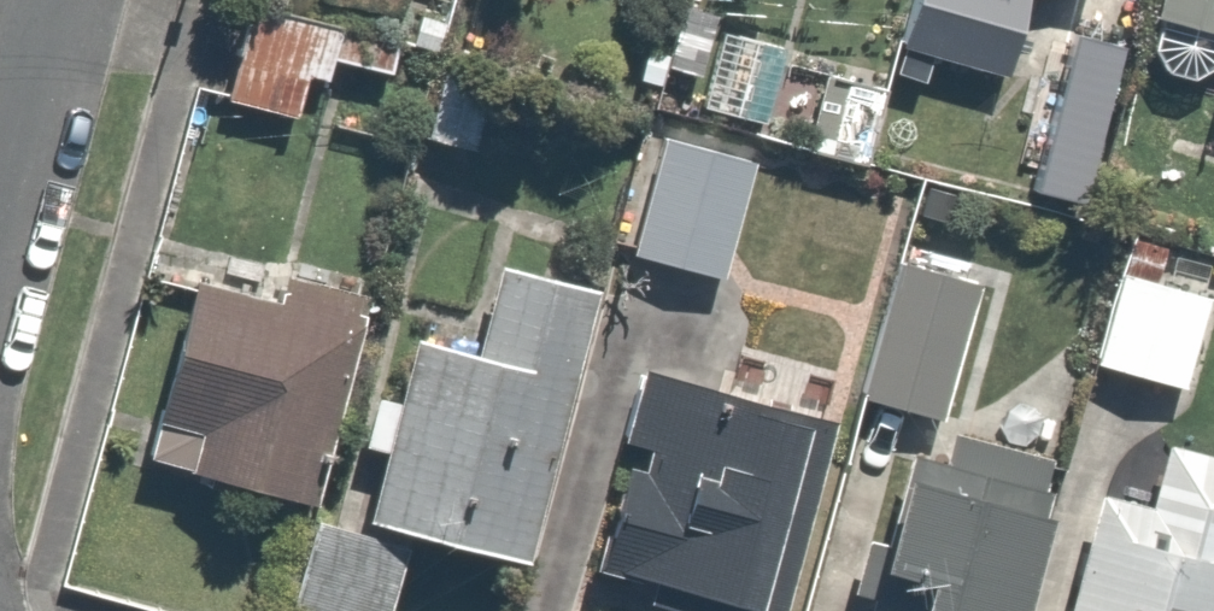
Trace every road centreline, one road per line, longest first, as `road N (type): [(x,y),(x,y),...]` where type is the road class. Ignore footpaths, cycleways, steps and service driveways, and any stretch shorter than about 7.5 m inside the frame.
road 1 (residential): [(52,0),(0,193)]

